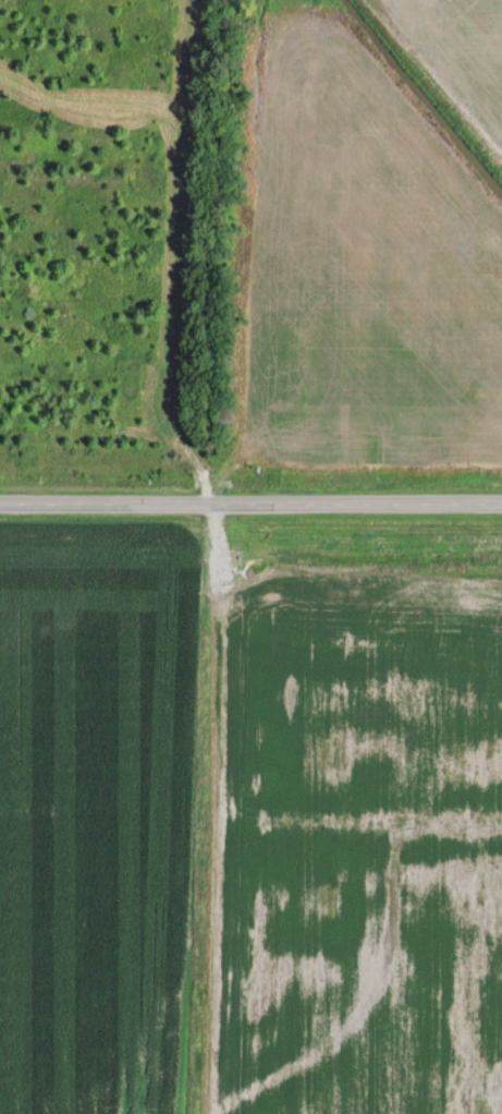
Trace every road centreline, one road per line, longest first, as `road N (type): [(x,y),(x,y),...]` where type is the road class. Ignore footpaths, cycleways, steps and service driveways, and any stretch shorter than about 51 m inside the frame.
road 1 (track): [(202,0),(182,424),(217,505),(202,1113)]
road 2 (secondary): [(501,504),(0,505)]

